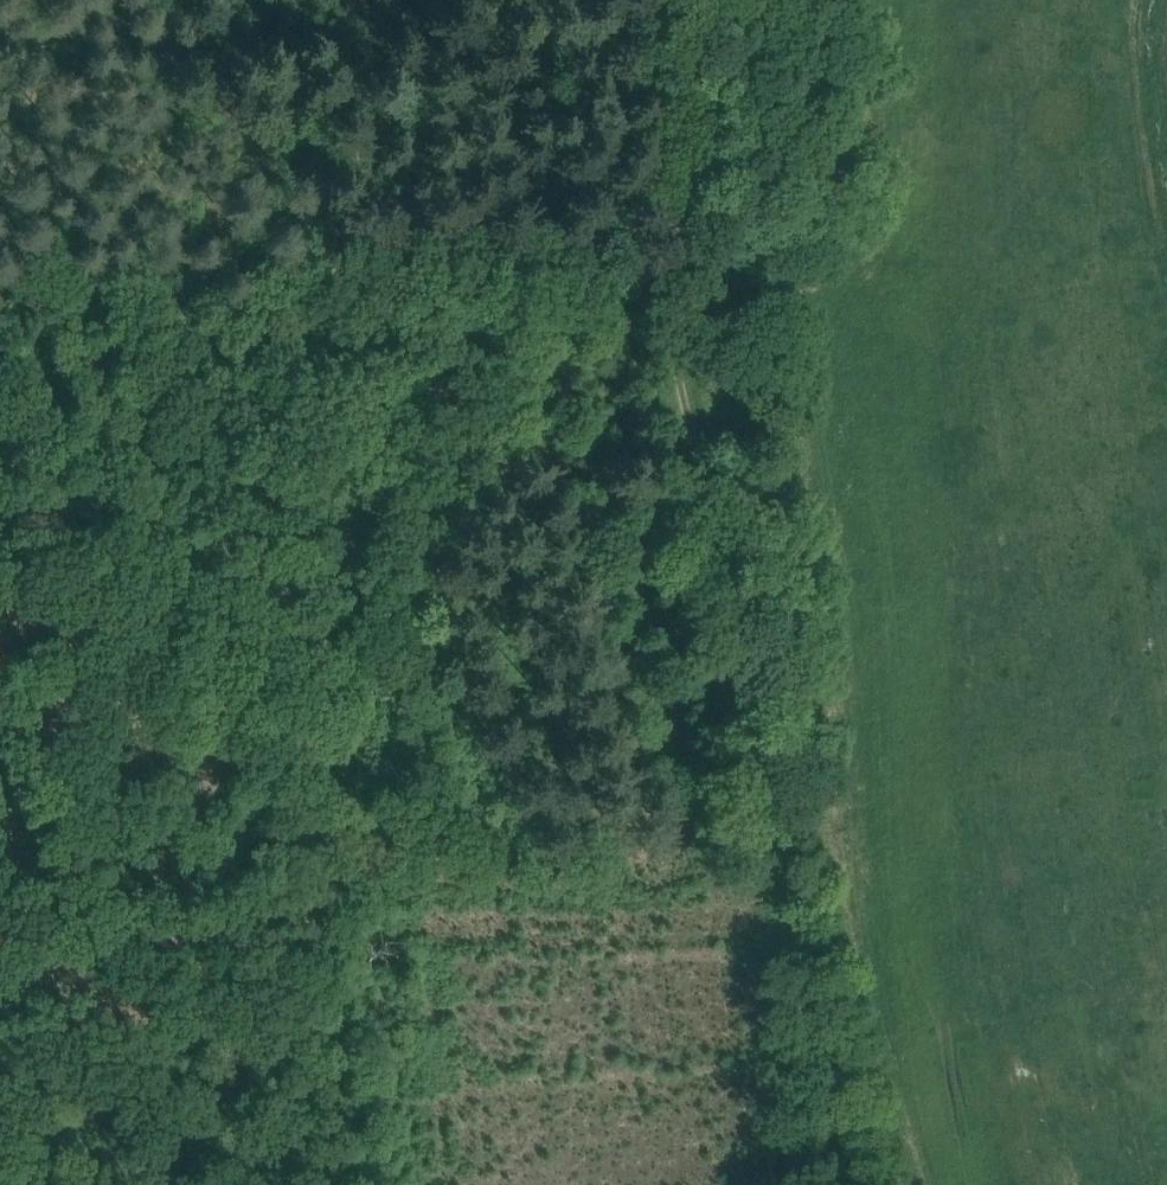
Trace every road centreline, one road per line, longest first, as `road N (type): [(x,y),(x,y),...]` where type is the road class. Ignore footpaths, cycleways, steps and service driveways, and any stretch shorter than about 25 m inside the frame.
road 1 (track): [(326,1184),(260,371),(272,258),(324,175),(490,0)]
road 2 (track): [(690,0),(673,104),(687,188),(682,322),(860,1184)]

